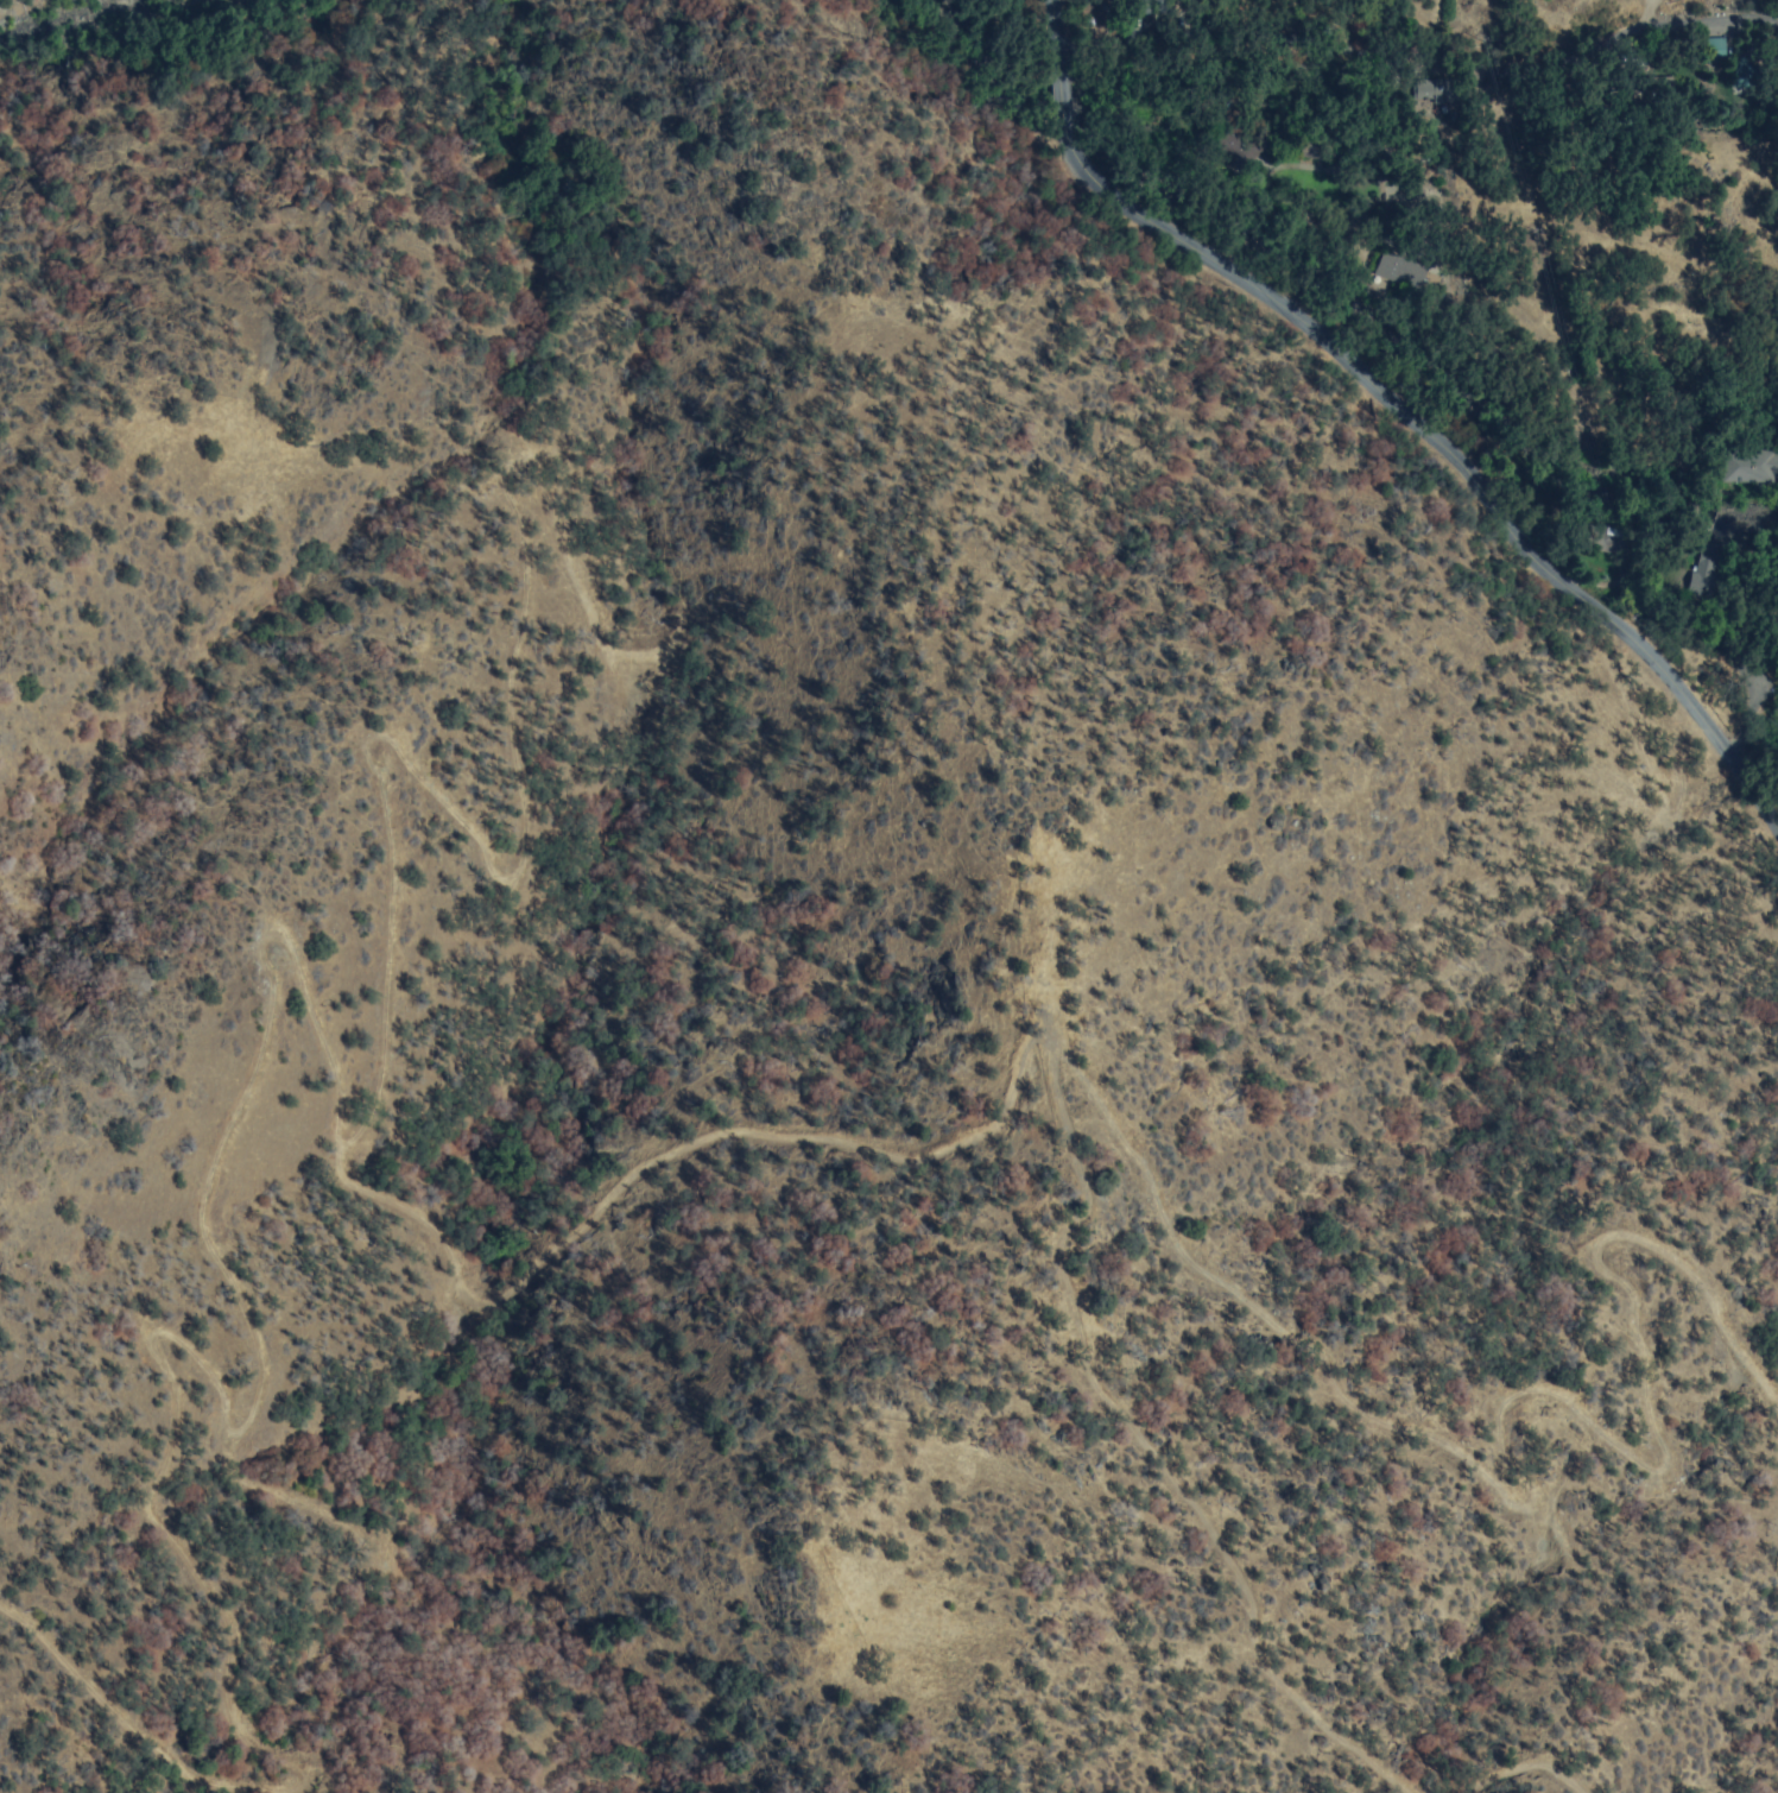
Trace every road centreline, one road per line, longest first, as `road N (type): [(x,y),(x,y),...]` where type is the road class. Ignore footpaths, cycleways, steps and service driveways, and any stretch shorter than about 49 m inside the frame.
road 1 (tertiary): [(1049,0),(1064,128),(1086,171),(1133,213),(1277,303),(1459,463),(1518,538),(1652,657),(1777,830)]
road 2 (residential): [(1059,62),(1352,78),(1665,261),(1777,293)]

